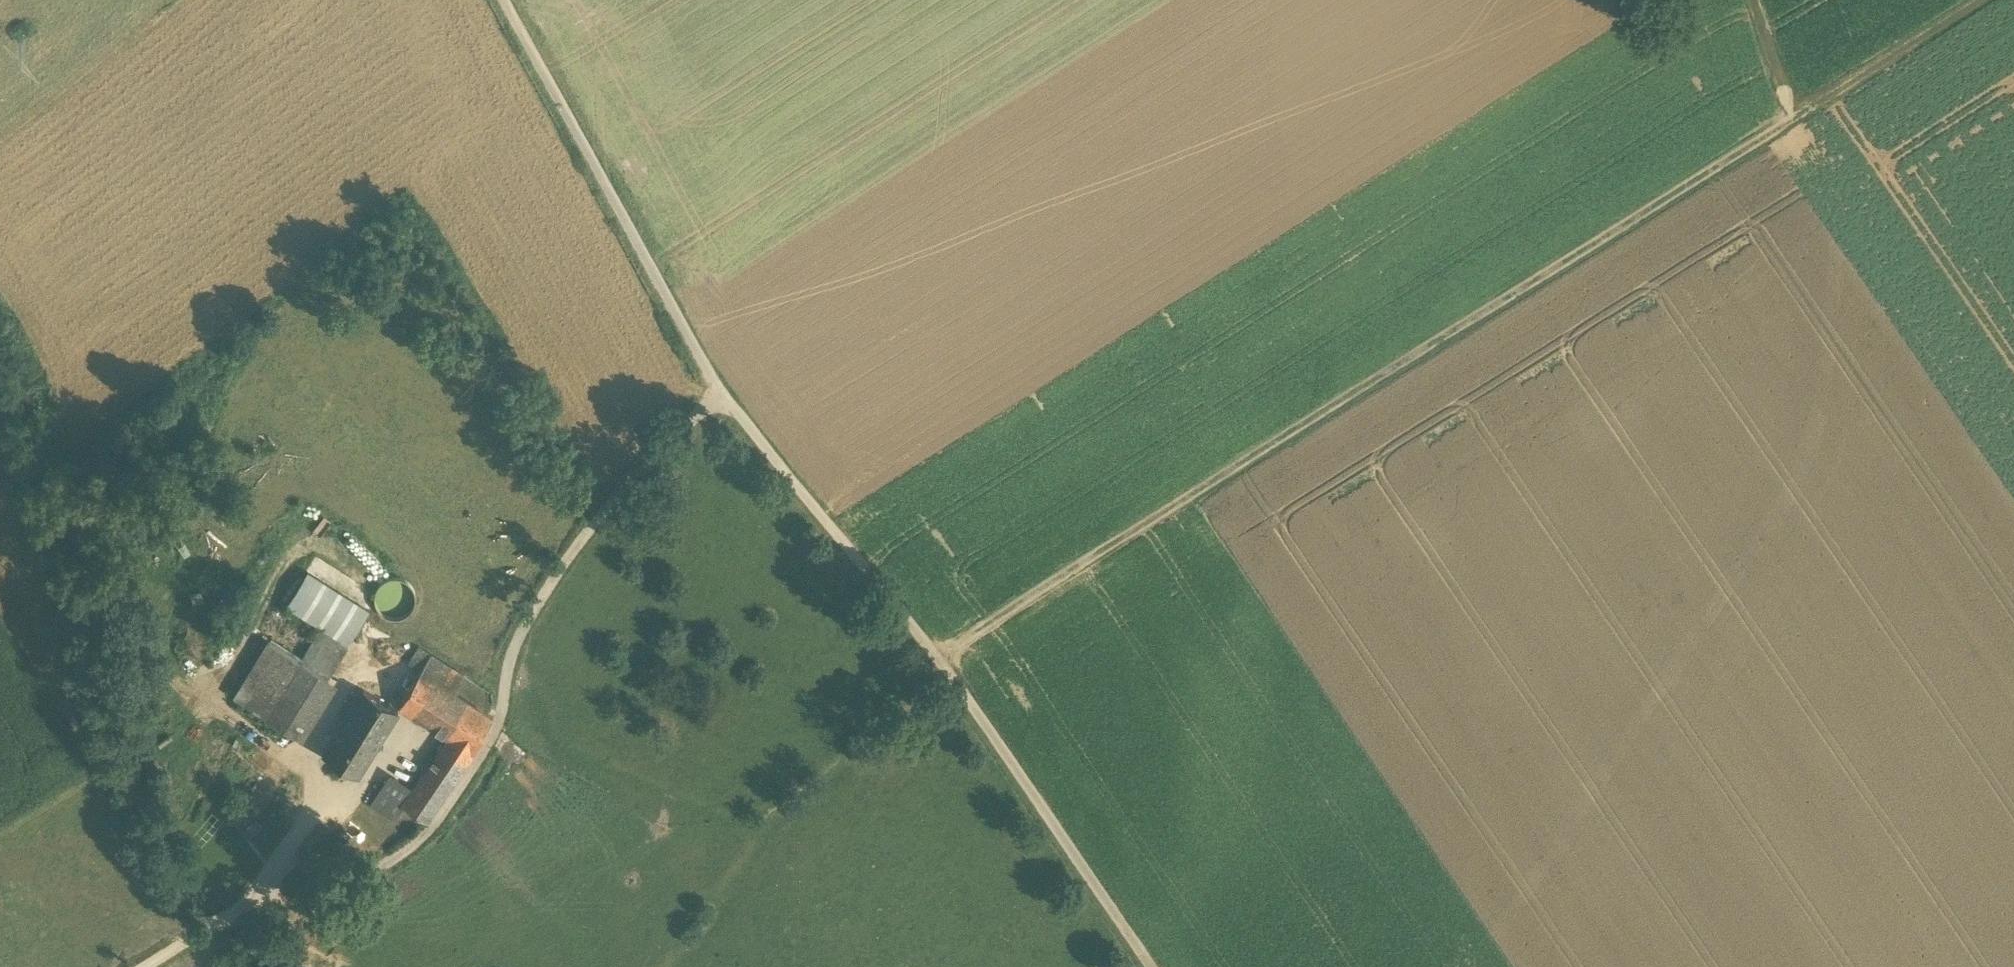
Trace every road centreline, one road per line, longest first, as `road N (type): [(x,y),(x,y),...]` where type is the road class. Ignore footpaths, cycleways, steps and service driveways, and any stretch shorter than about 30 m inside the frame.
road 1 (track): [(1982,0),(948,674)]
road 2 (track): [(504,0),(719,396),(948,674)]
road 3 (track): [(719,396),(665,438),(579,543),(509,662),(500,721),(407,855),(349,887),(246,908)]
road 4 (track): [(948,674),(1154,966)]
road 5 (track): [(1753,0),(1800,114)]

